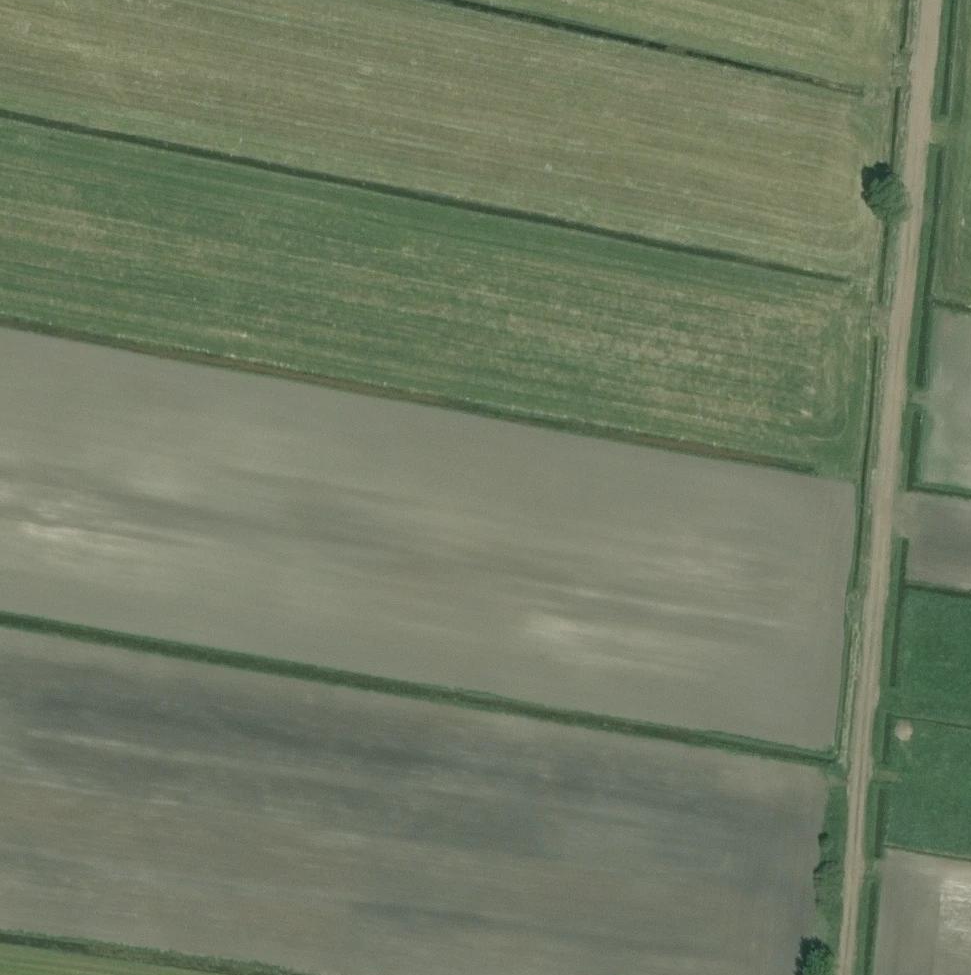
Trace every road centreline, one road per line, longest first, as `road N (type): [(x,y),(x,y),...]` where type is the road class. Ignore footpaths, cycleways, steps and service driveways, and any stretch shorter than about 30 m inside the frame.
road 1 (track): [(842,974),(932,0)]

